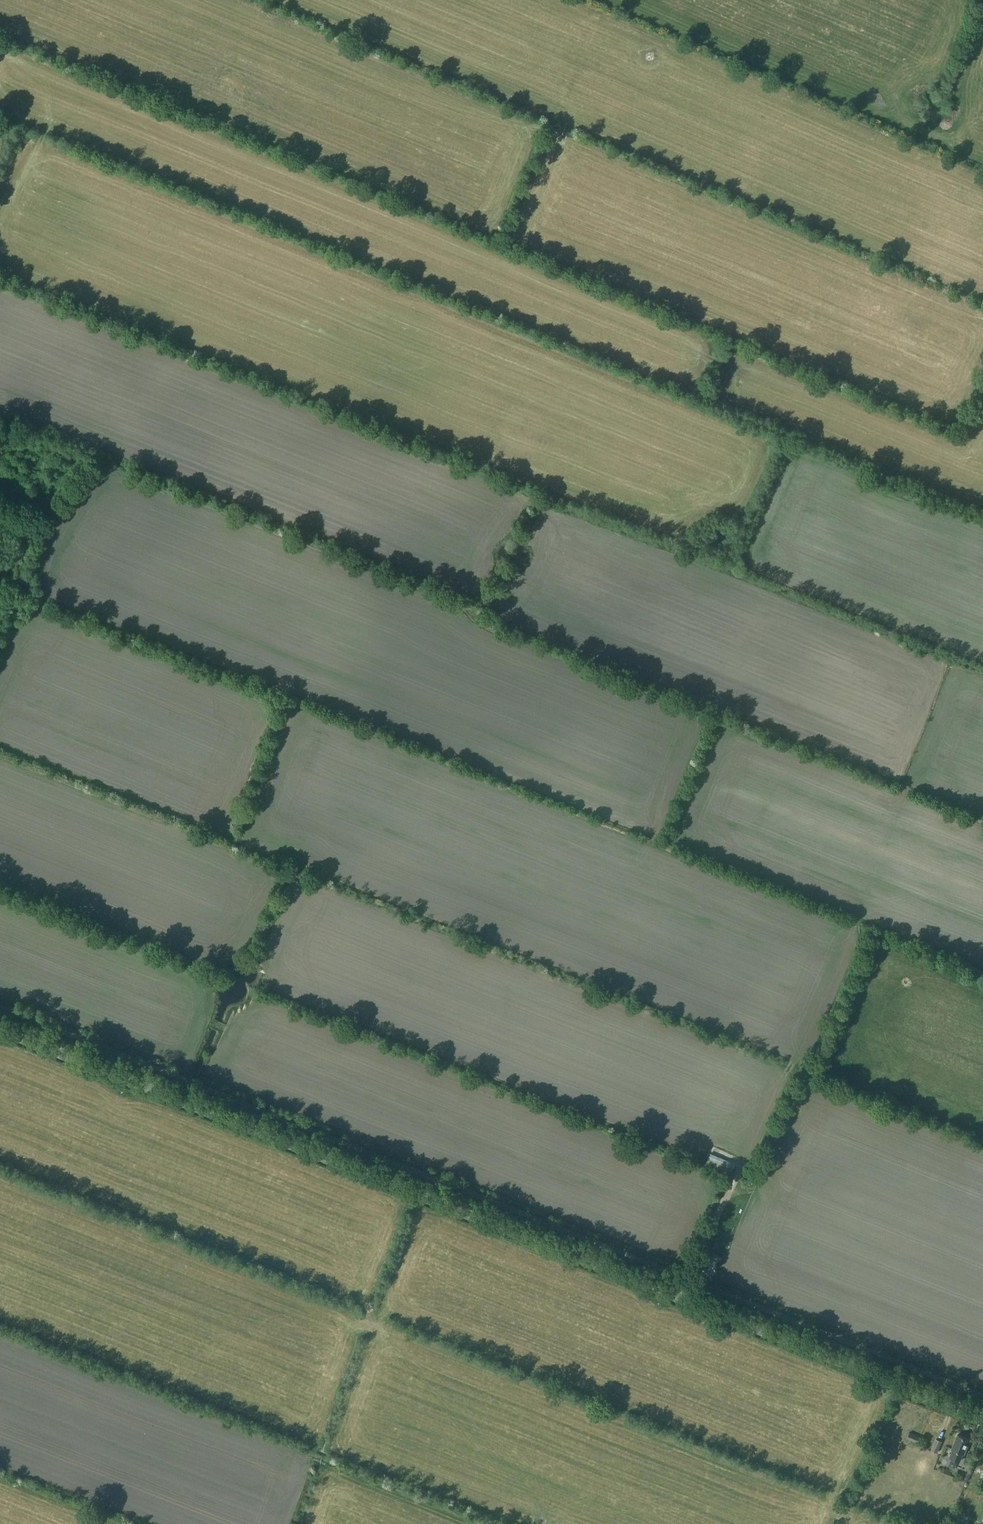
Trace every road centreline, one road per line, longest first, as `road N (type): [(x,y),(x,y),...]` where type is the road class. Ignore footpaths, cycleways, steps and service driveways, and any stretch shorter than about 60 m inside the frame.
road 1 (tertiary): [(982,1419),(0,1030)]

